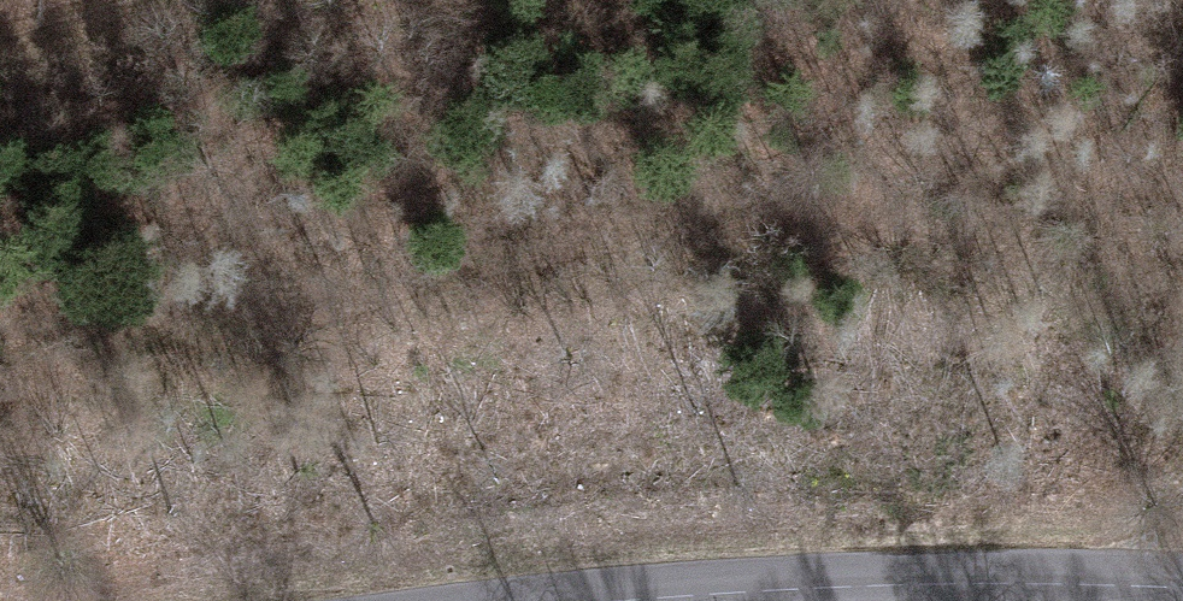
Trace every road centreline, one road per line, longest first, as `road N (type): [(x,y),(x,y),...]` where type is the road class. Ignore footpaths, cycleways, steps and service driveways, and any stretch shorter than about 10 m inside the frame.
road 1 (track): [(1182,356),(1094,304),(923,231),(815,222),(664,241),(225,337),(0,400)]
road 2 (secondary): [(1182,590),(816,590),(651,600)]
road 3 (track): [(0,39),(125,0)]

